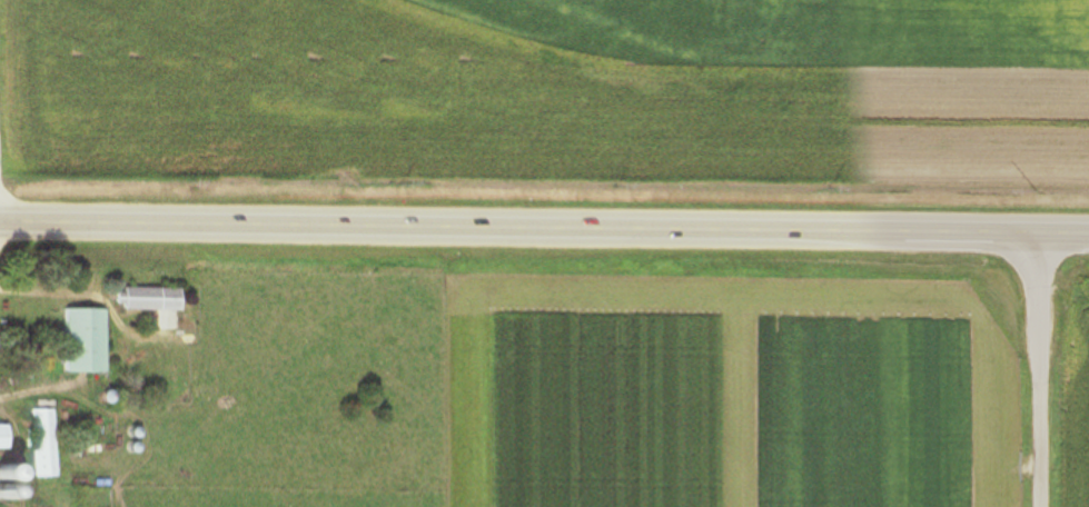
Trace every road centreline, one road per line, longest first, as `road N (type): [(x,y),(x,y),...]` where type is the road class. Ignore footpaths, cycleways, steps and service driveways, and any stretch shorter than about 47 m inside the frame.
road 1 (primary): [(0,217),(1088,235)]
road 2 (residential): [(1040,506),(1038,235)]

